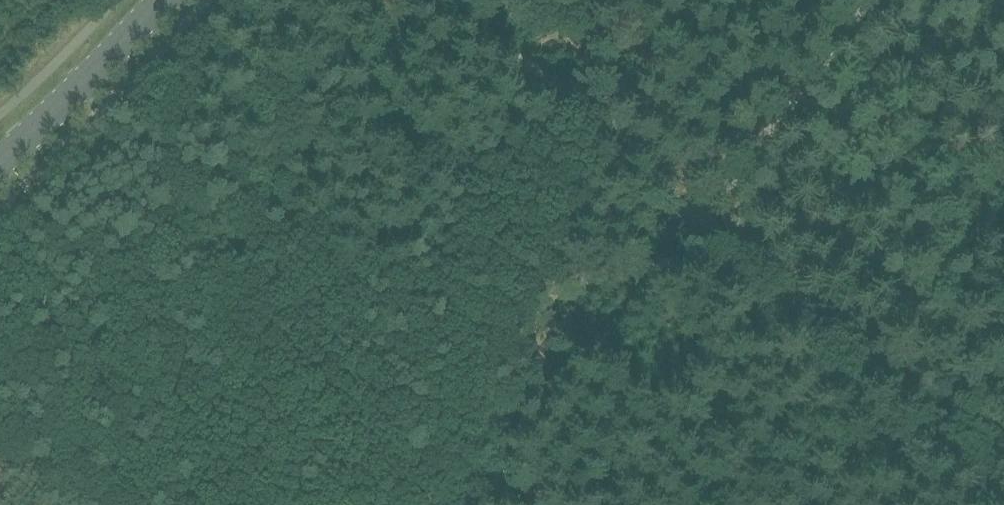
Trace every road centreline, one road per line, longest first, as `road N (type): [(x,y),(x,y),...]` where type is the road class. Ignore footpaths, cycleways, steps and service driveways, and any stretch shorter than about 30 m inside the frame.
road 1 (track): [(409,0),(464,21),(552,76),(682,194),(696,221),(1003,471)]
road 2 (track): [(473,504),(874,0)]
road 3 (track): [(820,504),(1003,255)]
road 4 (secondary): [(0,161),(158,0)]

